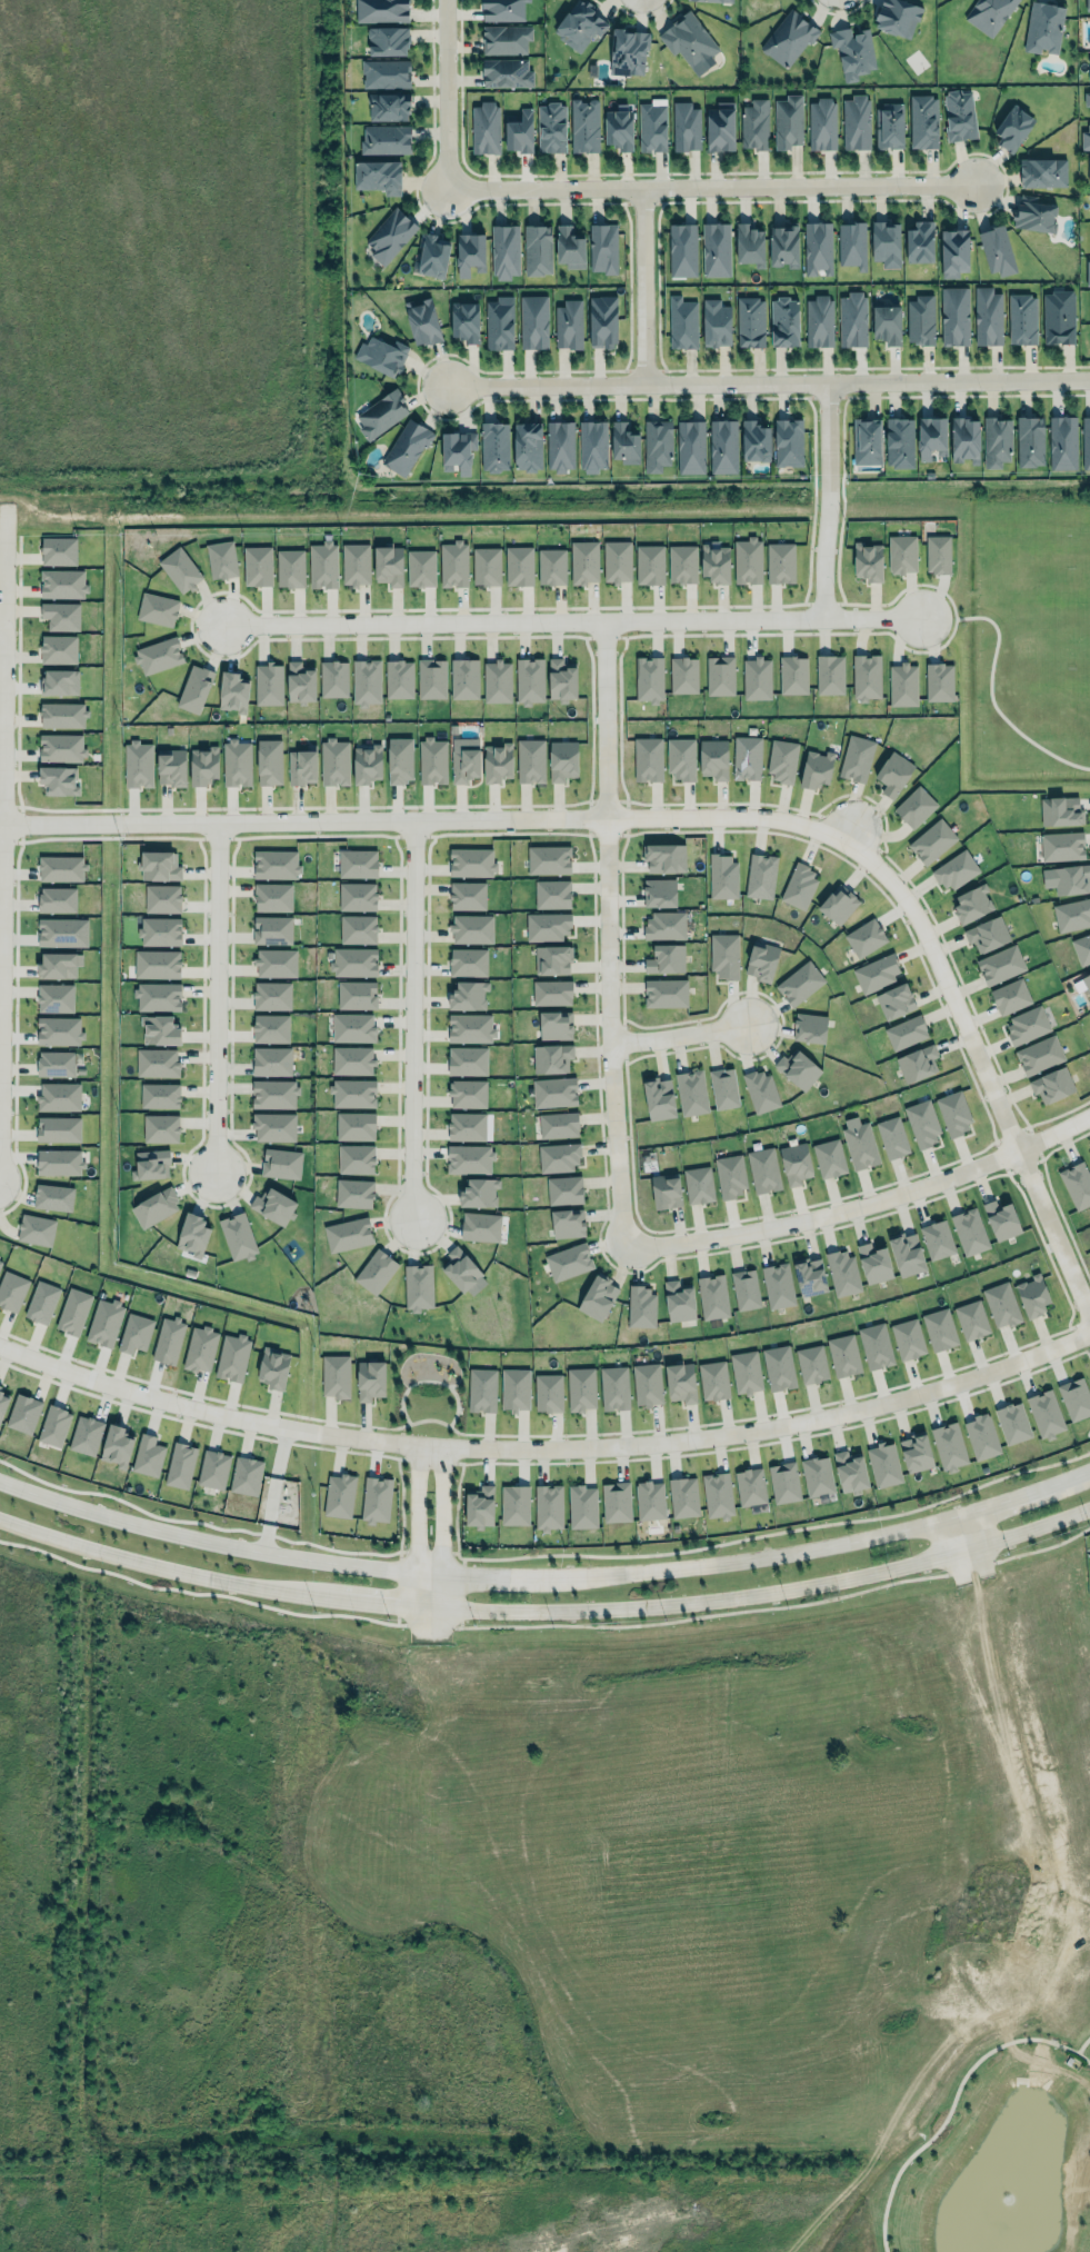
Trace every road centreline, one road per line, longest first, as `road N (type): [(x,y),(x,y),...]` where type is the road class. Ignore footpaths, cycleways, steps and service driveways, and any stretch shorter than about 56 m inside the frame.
road 1 (residential): [(1089,1316),(920,923),(898,887),(843,840),(764,819),(0,825)]
road 2 (residential): [(1089,1331),(1011,1364),(831,1416),(640,1444),(536,1447),(417,1444),(250,1421),(99,1383),(0,1345)]
road 3 (secondary): [(0,1522),(220,1582),(416,1606),(554,1610),(818,1583),(953,1554),(1089,1507)]
road 4 (residential): [(0,1657),(241,1718),(438,1742),(670,1736),(994,1678)]
road 5 (residential): [(223,621),(903,618)]
road 6 (residential): [(0,1040),(4,385)]
road 7 (residential): [(446,382),(1089,376)]
road 8 (residential): [(604,619),(609,1042),(622,1246)]
road 9 (residential): [(207,0),(210,346),(203,377),(0,385)]
road 10 (residential): [(974,181),(446,189)]
road 11 (residential): [(622,1246),(833,1213),(923,1186),(1089,1116)]
road 12 (secondary): [(952,1517),(726,1562),(527,1576)]
road 13 (secondary): [(416,1572),(227,1546),(0,1482)]
road 14 (residential): [(837,1912),(732,1929),(430,1944)]
road 15 (residential): [(411,823),(414,1227)]
road 16 (residential): [(218,823),(220,1178)]
road 17 (residential): [(197,2251),(198,1939),(191,1919)]
road 18 (residential): [(630,2251),(629,1935)]
road 19 (residential): [(430,1944),(420,1960),(422,2251)]
road 20 (residential): [(834,2189),(837,1912)]
road 21 (residential): [(61,1676),(0,1920)]
road 22 (residential): [(832,618),(828,379)]
road 23 (residential): [(1039,1865),(1014,1877),(837,1912)]
road 24 (residential): [(191,1919),(179,1904),(0,1860)]
road 25 (residential): [(994,1678),(1043,1826),(1039,1865)]
road 26 (residential): [(520,1936),(524,1741)]
road 27 (residential): [(639,187),(642,380)]
road 28 (residential): [(446,189),(445,0)]
road 29 (residential): [(5,0),(3,175)]
road 30 (residential): [(609,1042),(747,1024)]
road 31 (residential): [(438,1742),(441,1607)]
road 32 (residential): [(416,1606),(408,1740)]
road 33 (residential): [(441,1574),(441,1445)]
road 34 (residential): [(417,1444),(416,1572)]

